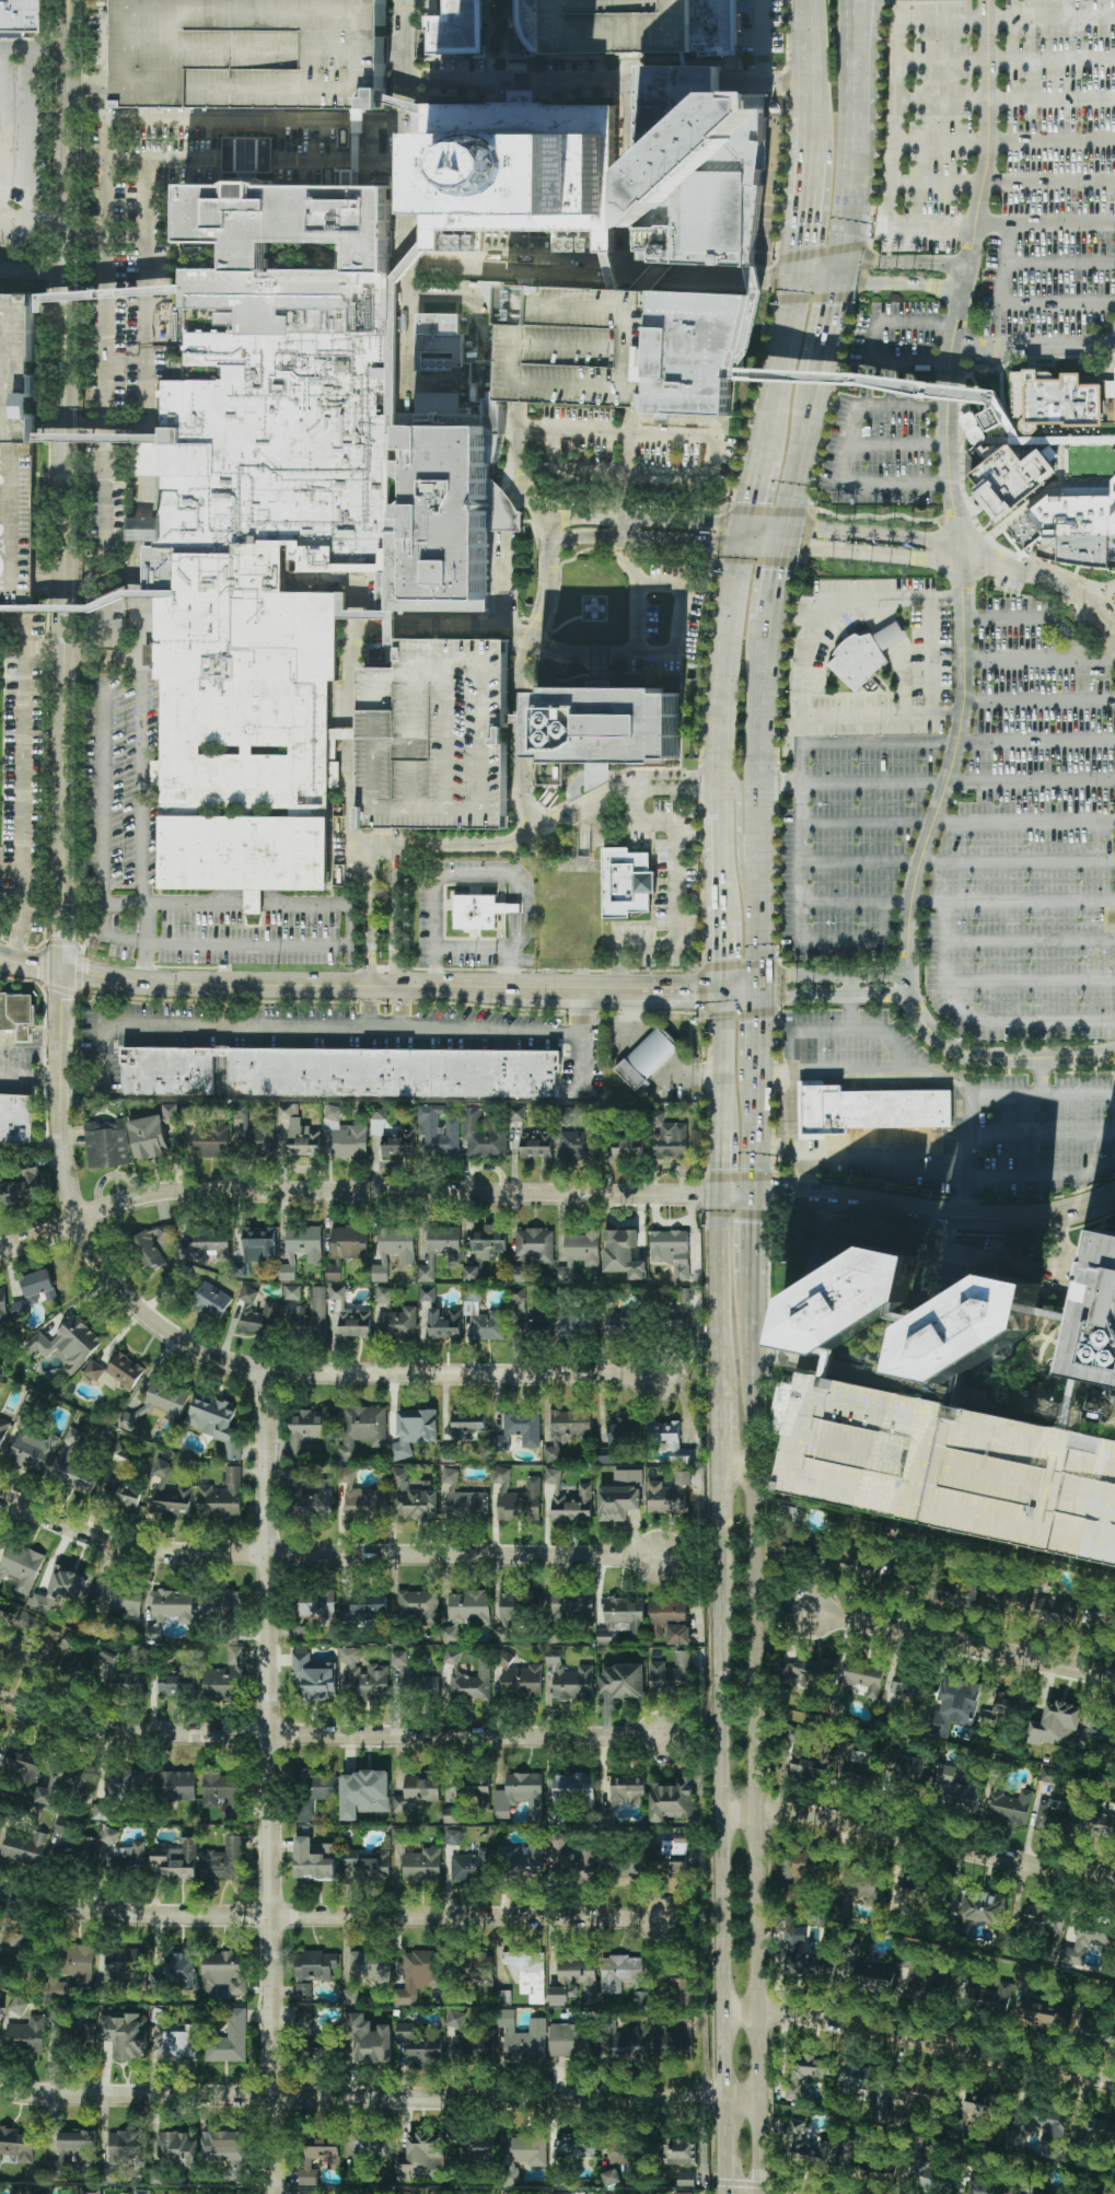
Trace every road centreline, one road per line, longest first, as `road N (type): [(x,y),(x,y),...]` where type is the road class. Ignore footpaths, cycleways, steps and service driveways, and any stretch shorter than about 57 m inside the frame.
road 1 (tertiary): [(60,970),(68,0)]
road 2 (secondary): [(759,2193),(756,1314)]
road 3 (tertiary): [(276,2193),(270,1372)]
road 4 (tertiary): [(758,2099),(276,2098),(0,2086)]
road 5 (residential): [(719,1196),(197,1189),(105,1208),(0,1249)]
road 6 (residential): [(661,1557),(179,1554),(103,1540),(0,1493)]
road 7 (residential): [(663,1737),(114,1730),(76,1725),(0,1695)]
road 8 (residential): [(665,1918),(126,1912),(0,1890)]
road 9 (tertiary): [(719,990),(141,983),(60,970)]
road 10 (secondary): [(718,1533),(723,2135)]
road 11 (tertiary): [(270,1372),(197,1350),(166,1330),(113,1279),(78,1221),(59,1121),(60,970)]
road 12 (residential): [(1114,1882),(720,1808)]
road 13 (residential): [(1114,2081),(785,2011),(722,2012)]
road 14 (residential): [(658,1375),(270,1372)]
road 15 (secondary): [(1114,1195),(1049,1216),(988,1222),(756,1196)]
road 16 (secondary): [(759,988),(764,634)]
road 17 (residential): [(1114,1675),(813,1611)]
road 18 (secondary): [(743,542),(727,636),(717,816)]
road 19 (secondary): [(719,1196),(718,1401)]
road 20 (secondary): [(783,524),(815,376)]
road 21 (secondary): [(719,990),(719,1133)]
road 22 (secondary): [(837,275),(858,134)]
road 23 (secondary): [(756,1196),(758,1057)]
road 24 (secondary): [(799,276),(769,411)]
road 25 (secondary): [(858,134),(860,0)]
road 26 (secondary): [(769,411),(743,542)]

